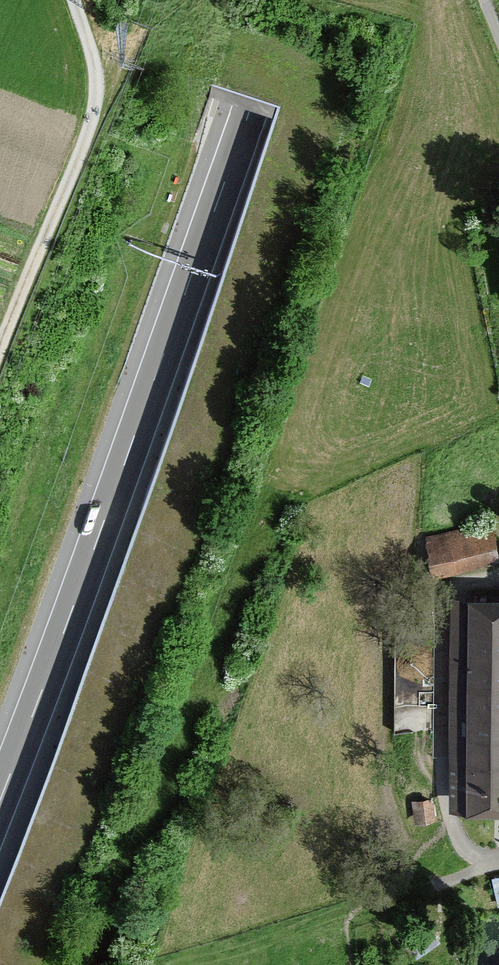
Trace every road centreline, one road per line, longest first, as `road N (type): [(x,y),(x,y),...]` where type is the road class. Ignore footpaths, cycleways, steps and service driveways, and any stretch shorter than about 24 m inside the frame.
road 1 (motorway): [(8,964),(136,636),(360,0)]
road 2 (motorway): [(287,0),(0,800)]
road 3 (track): [(0,347),(95,103),(94,61),(73,0)]

